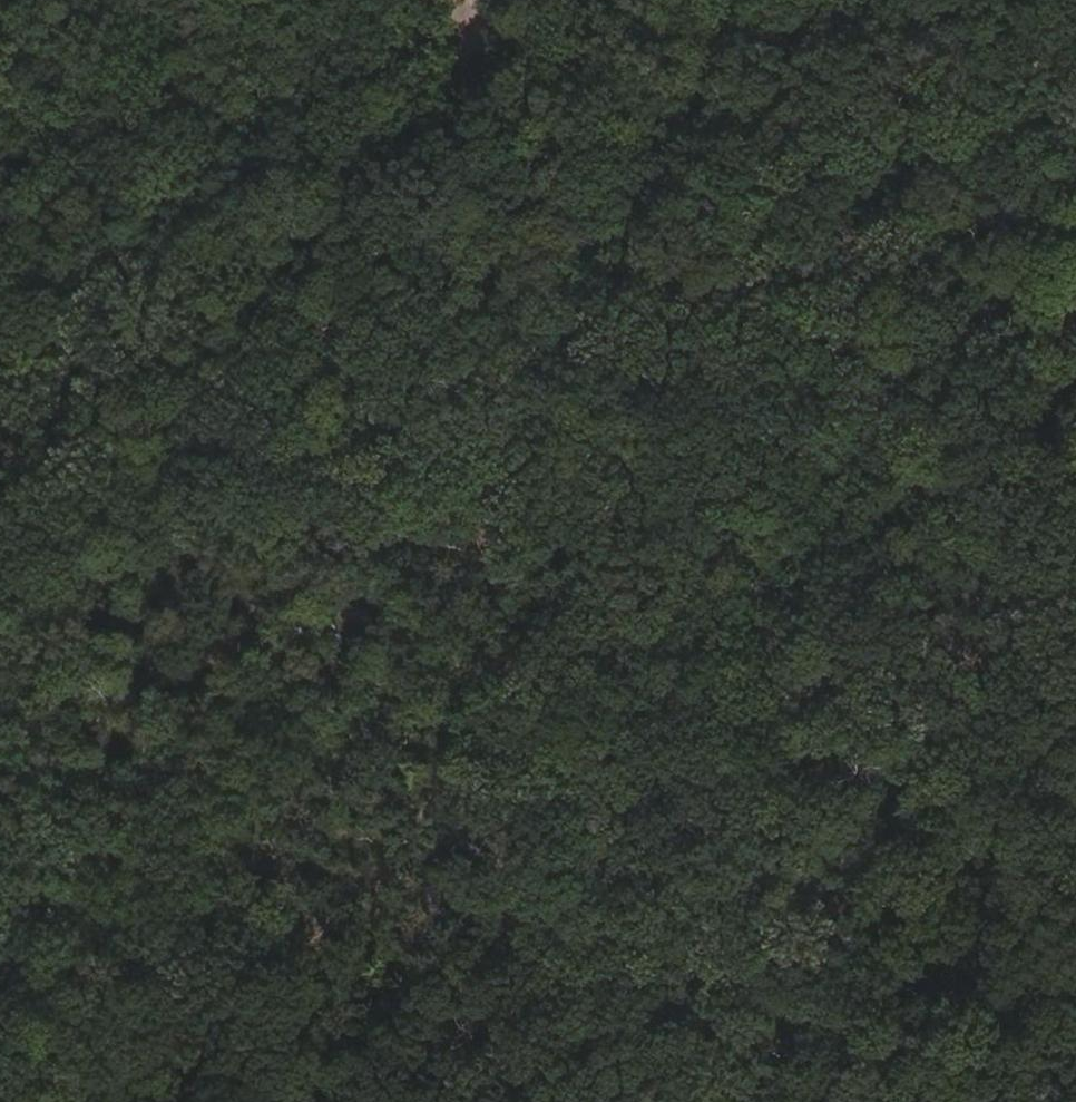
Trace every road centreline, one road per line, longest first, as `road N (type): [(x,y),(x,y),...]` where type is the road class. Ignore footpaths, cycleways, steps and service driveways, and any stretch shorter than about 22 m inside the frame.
road 1 (track): [(136,1101),(1075,254)]
road 2 (track): [(455,0),(477,97),(516,399),(515,515),(488,643),(355,1011),(333,1101)]
road 3 (track): [(558,0),(1075,728)]
road 4 (track): [(0,465),(109,412),(280,292),(477,97)]

